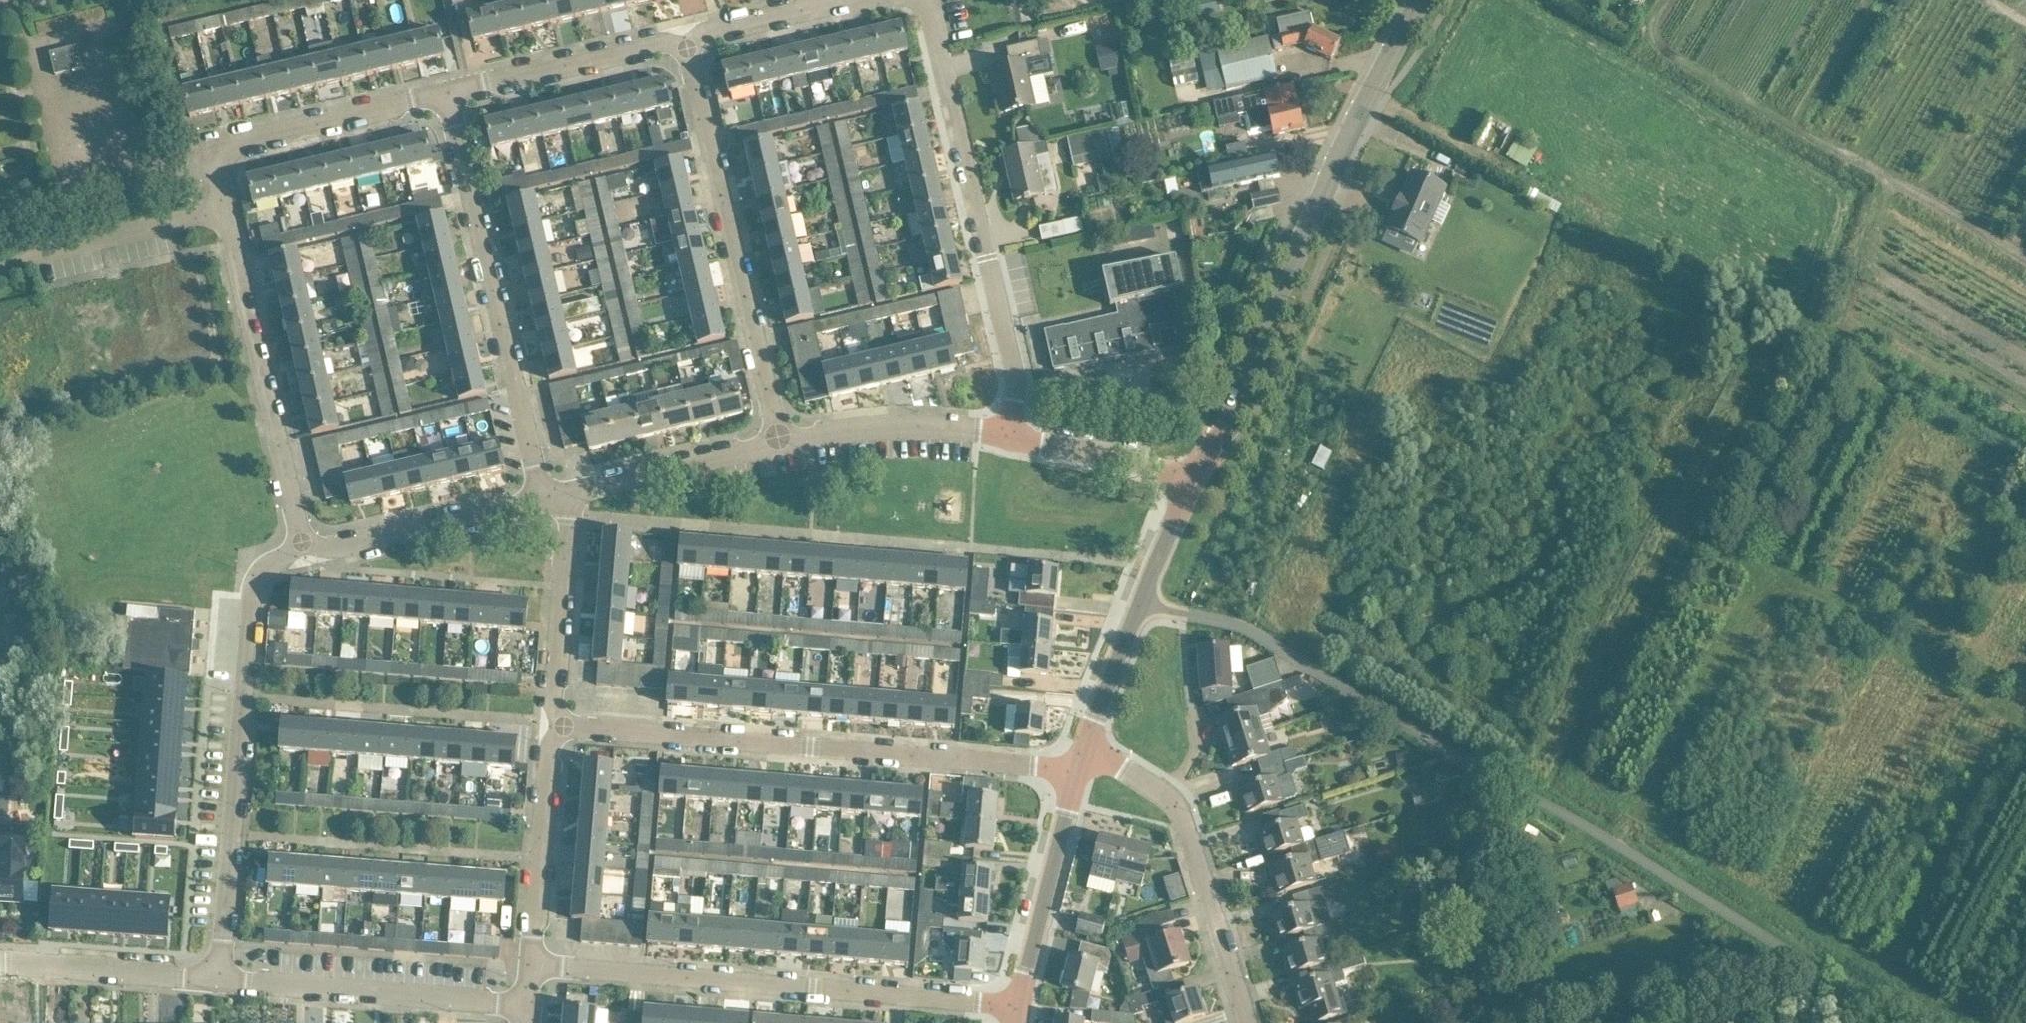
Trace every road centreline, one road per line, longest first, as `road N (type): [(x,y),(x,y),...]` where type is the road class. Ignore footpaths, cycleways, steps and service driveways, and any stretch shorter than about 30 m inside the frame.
road 1 (unclassified): [(1905,1022),(1622,847),(1241,626),(1143,603)]
road 2 (residential): [(304,553),(218,172),(225,151),(239,140),(446,92)]
road 3 (residential): [(1077,773),(553,722)]
road 4 (residential): [(1017,1007),(531,969)]
road 5 (unclassified): [(1796,326),(1367,100)]
road 6 (residential): [(220,981),(249,593),(278,560),(304,553)]
road 7 (residential): [(918,0),(934,18),(1016,381),(1006,438)]
road 8 (residential): [(779,445),(690,36)]
road 9 (tertiary): [(1195,481),(1367,100)]
road 10 (residential): [(540,496),(446,92)]
road 11 (residential): [(1247,1022),(1185,823),(1158,791),(1084,751)]
road 12 (residential): [(528,1006),(220,981)]
road 13 (residential): [(446,92),(690,36)]
road 14 (residential): [(531,969),(553,722)]
road 15 (residential): [(304,553),(540,496)]
road 16 (tertiary): [(1017,1007),(1077,773)]
road 17 (residential): [(553,722),(571,488)]
road 18 (residential): [(779,445),(910,427),(1006,438)]
road 19 (residential): [(220,981),(0,965)]
road 20 (residential): [(571,488),(779,445)]
road 21 (residential): [(1006,438),(1141,461),(1195,481)]
road 22 (tertiary): [(1084,751),(1143,603)]
road 23 (residential): [(690,36),(844,0)]
road 24 (tertiary): [(1143,603),(1195,481)]

